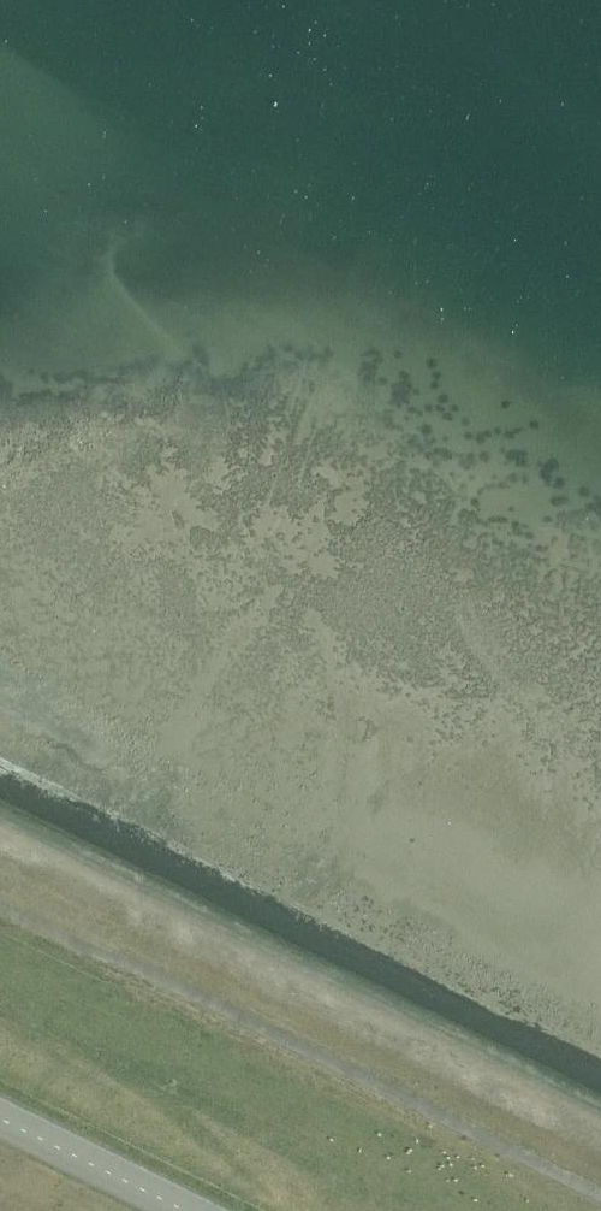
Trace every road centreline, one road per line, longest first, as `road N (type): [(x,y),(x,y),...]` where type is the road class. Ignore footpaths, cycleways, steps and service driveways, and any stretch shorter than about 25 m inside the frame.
road 1 (unclassified): [(187,1210),(0,1118)]

